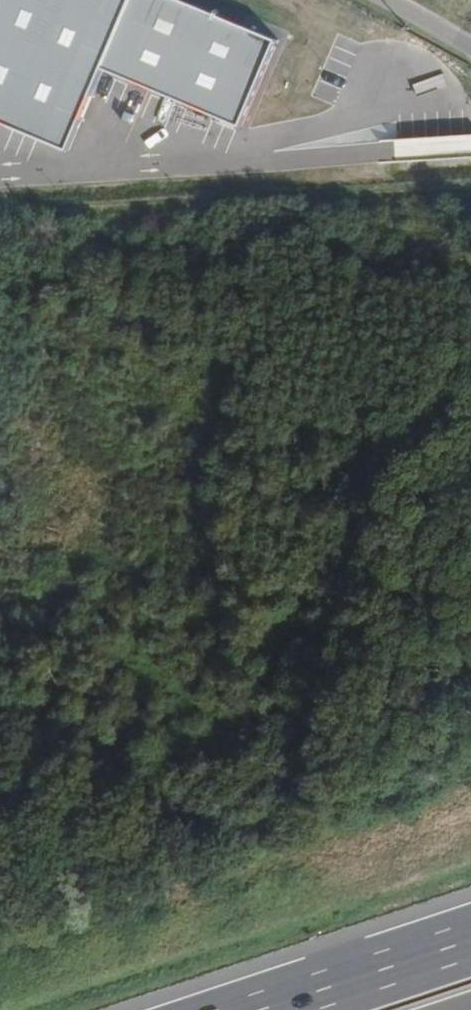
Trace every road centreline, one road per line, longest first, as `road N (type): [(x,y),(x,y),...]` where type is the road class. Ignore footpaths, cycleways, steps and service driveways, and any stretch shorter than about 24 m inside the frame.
road 1 (track): [(470,184),(0,213)]
road 2 (motorway): [(470,939),(257,1009)]

